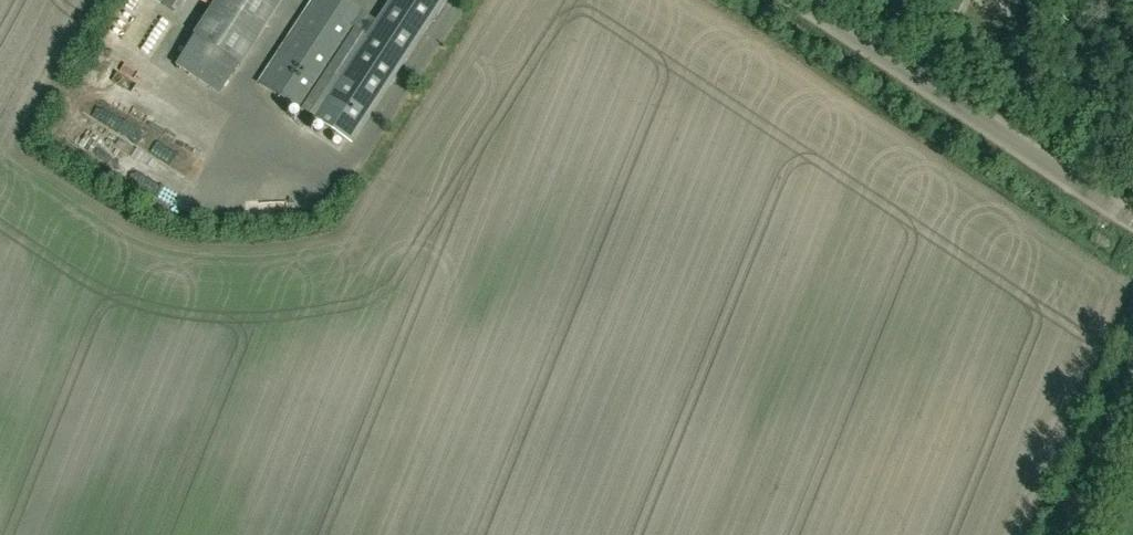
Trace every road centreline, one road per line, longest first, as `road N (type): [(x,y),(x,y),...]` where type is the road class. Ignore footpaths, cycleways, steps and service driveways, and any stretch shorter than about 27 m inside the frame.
road 1 (unclassified): [(1132,219),(798,0)]
road 2 (unclassified): [(1079,534),(1132,400)]

